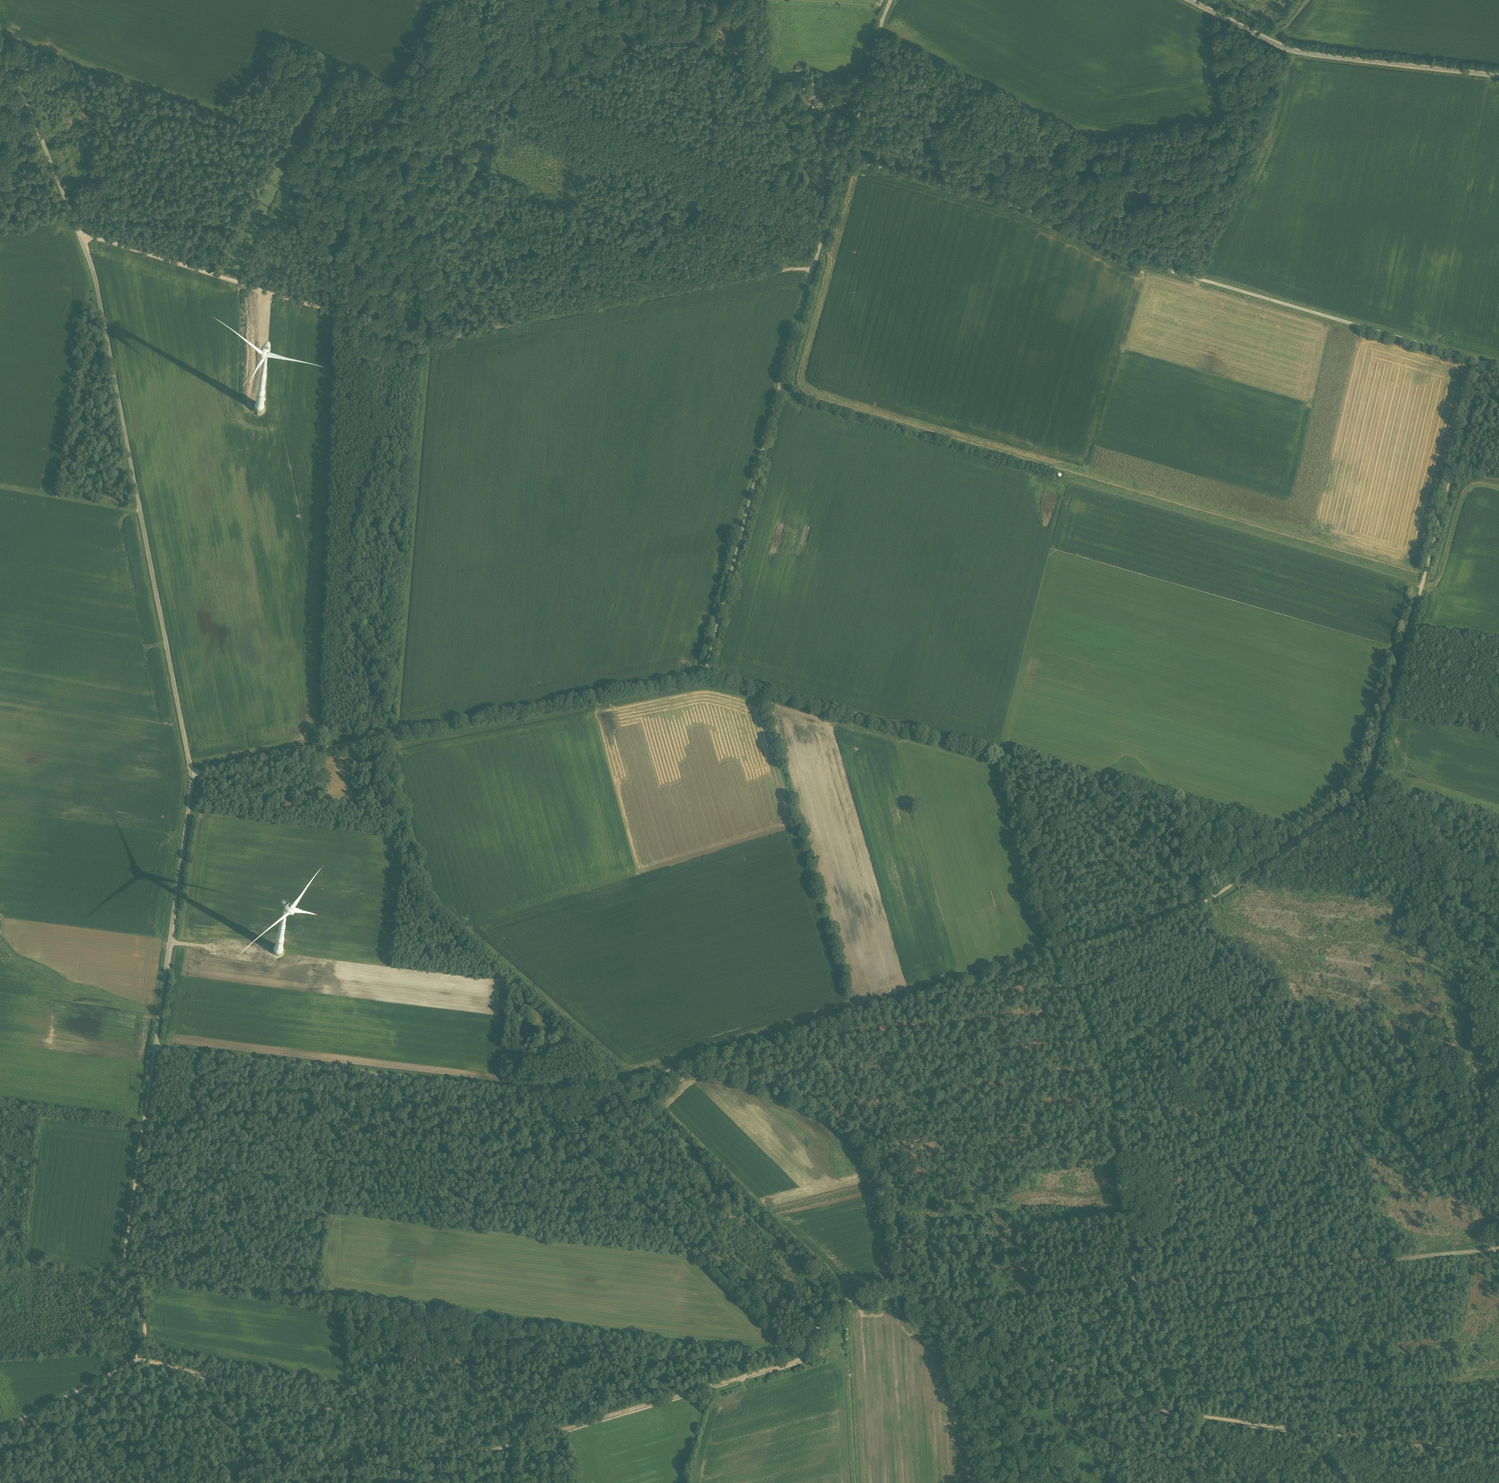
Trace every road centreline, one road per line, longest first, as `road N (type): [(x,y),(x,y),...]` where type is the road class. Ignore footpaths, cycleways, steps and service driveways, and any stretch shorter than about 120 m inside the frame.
road 1 (track): [(138,1361),(479,1453),(798,1361),(822,1315),(871,1289),(894,1288),(1148,1410),(1498,1456)]
road 2 (track): [(1059,952),(629,1081),(582,1088),(506,1089),(155,1046),(123,1274),(146,1329),(138,1361)]
road 3 (unclassified): [(191,777),(706,674),(848,158)]
road 4 (track): [(1498,365),(1483,363),(1371,782),(1360,797),(1217,894),(1059,952)]
road 5 (unclassified): [(0,32),(100,287),(191,777)]
road 6 (track): [(80,234),(441,339),(775,271),(812,271)]
road 7 (unclassified): [(848,158),(1072,220),(1160,267),(1483,363)]
road 8 (track): [(1498,1249),(994,1295),(914,1292)]
road 9 (unclassified): [(1498,75),(1304,53),(1190,0)]
road 10 (unclassified): [(191,777),(155,1046)]
road 11 (unclassified): [(848,158),(891,0)]
road 12 (track): [(138,1361),(0,1432)]

